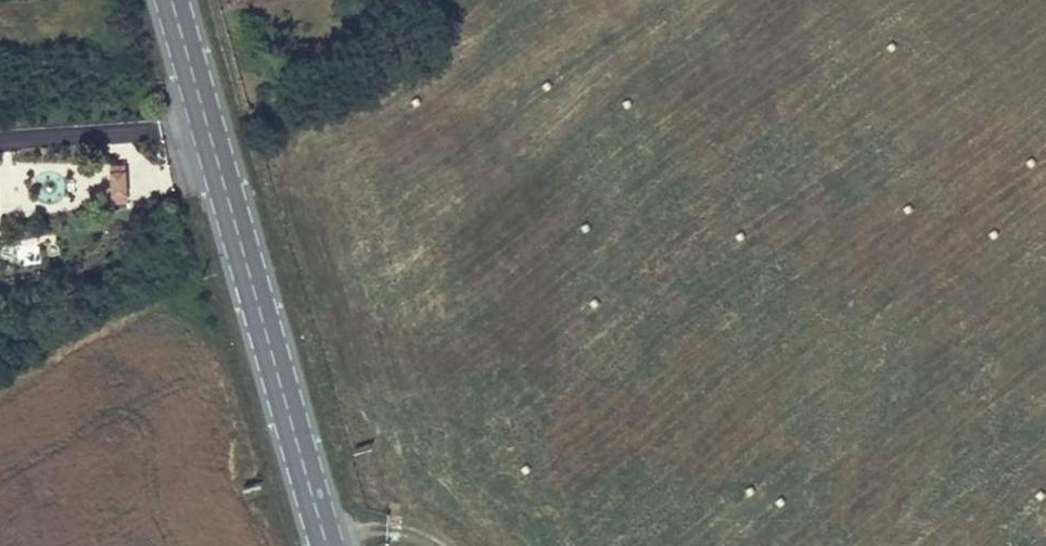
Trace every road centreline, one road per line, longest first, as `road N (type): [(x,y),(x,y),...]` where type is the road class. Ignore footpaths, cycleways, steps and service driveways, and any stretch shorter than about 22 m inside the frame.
road 1 (tertiary): [(172,0),(329,545)]

